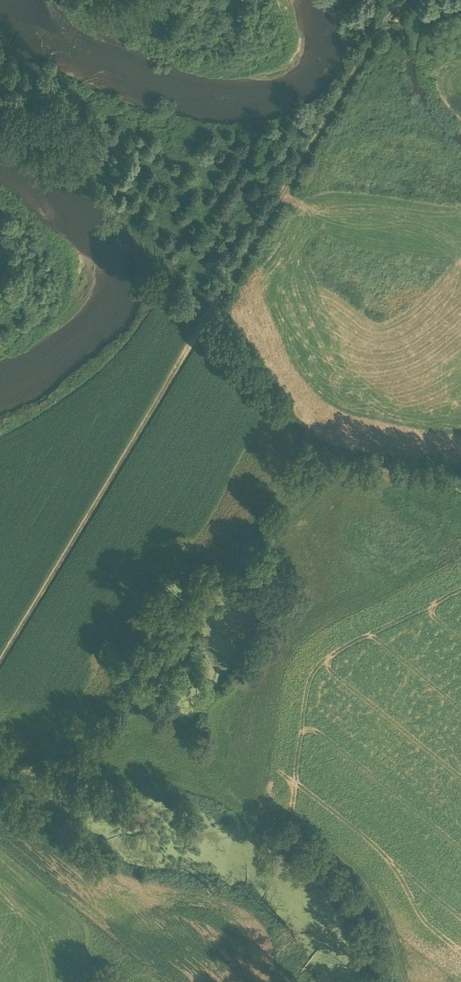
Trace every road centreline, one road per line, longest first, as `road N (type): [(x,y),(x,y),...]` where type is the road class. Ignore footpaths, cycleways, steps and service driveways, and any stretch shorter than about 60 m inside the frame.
road 1 (track): [(0,658),(385,16),(407,0)]

